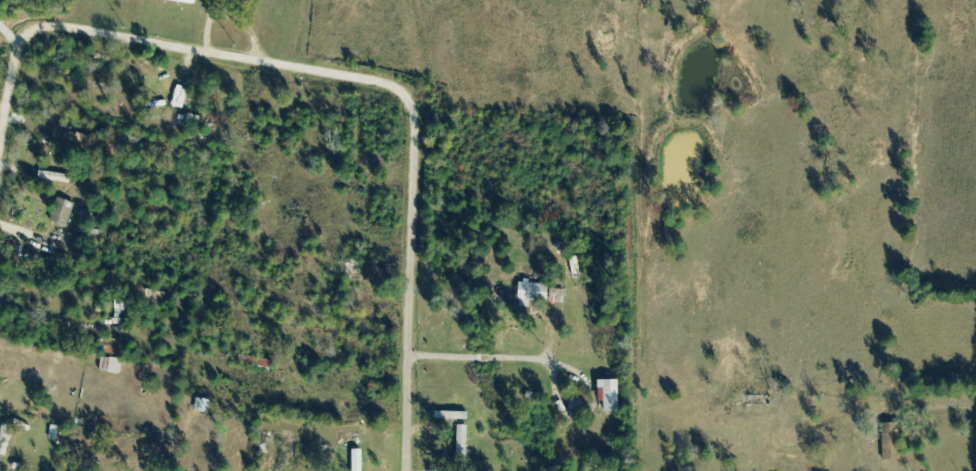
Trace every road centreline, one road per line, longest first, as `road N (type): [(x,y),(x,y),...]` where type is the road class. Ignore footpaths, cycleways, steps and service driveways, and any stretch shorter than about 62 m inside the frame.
road 1 (residential): [(409,356),(413,108),(406,94),(41,26),(18,52),(0,142)]

